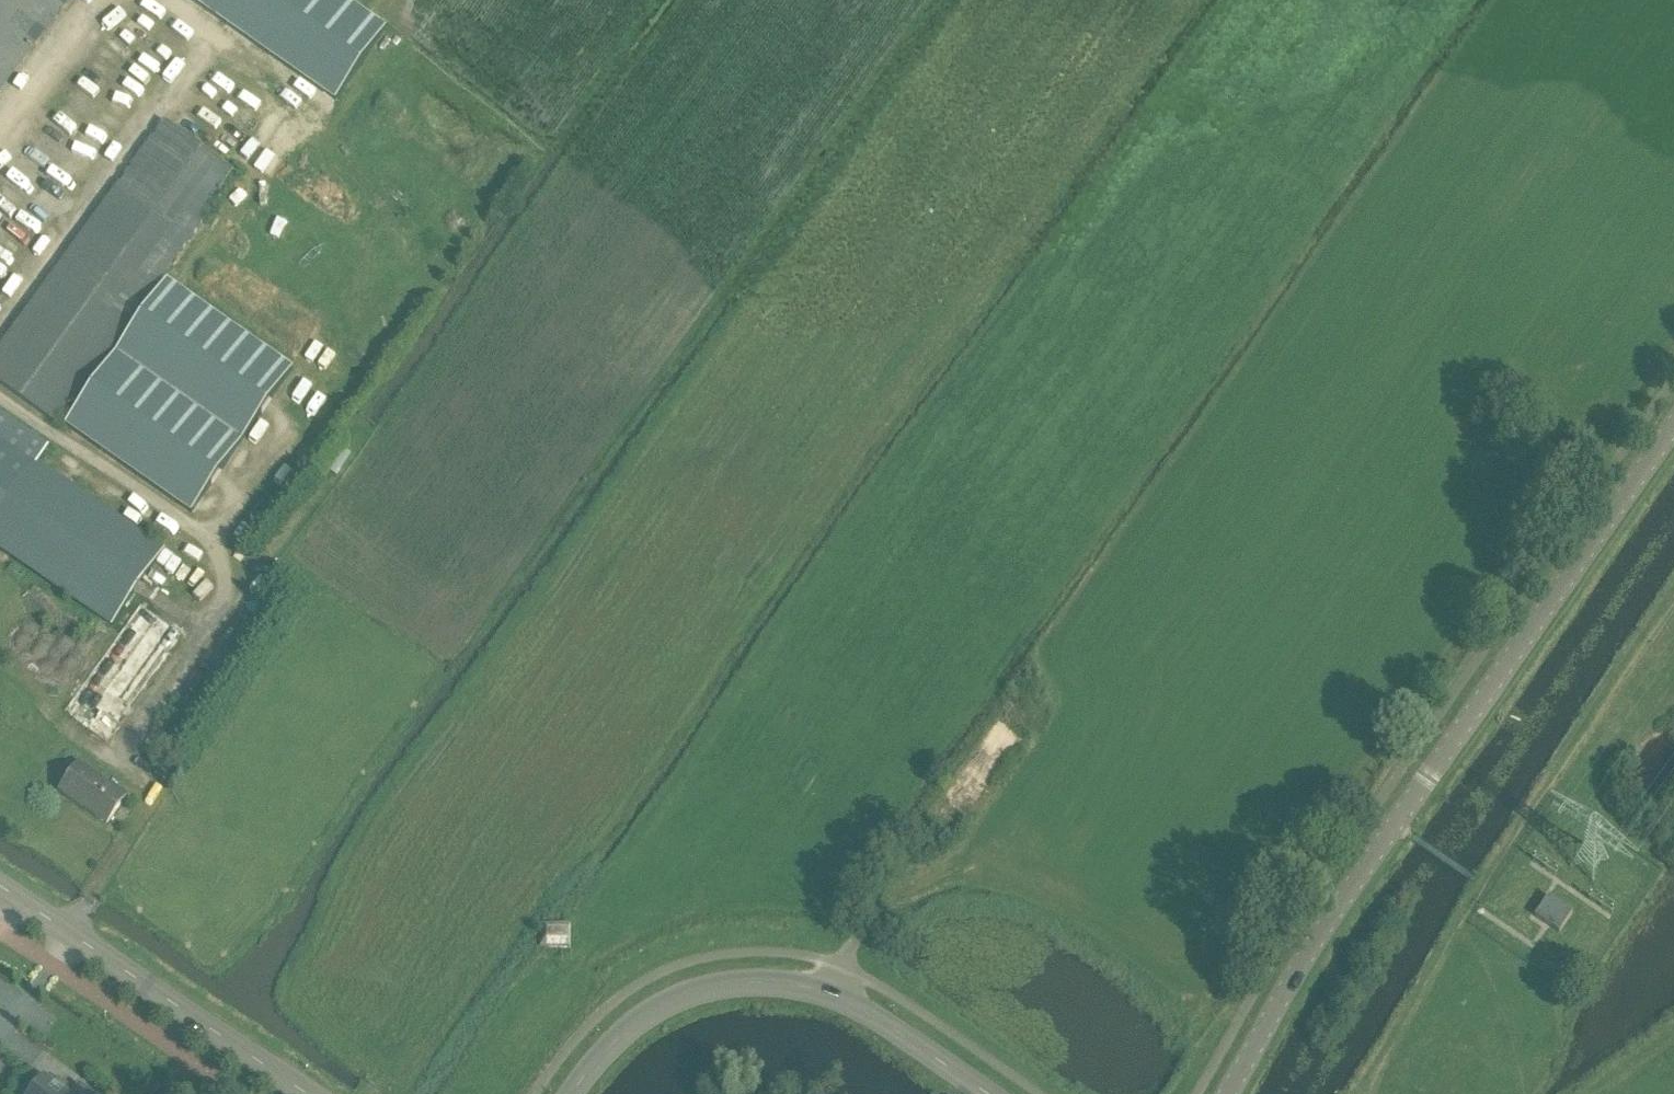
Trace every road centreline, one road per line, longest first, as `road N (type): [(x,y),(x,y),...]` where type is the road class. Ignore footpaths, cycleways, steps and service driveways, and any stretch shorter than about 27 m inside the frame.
road 1 (tertiary): [(1227,1093),(1336,908),(1673,424)]
road 2 (track): [(1362,1093),(1673,597)]
road 3 (tertiary): [(573,1093),(600,1060),(673,1001),(704,989),(767,985),(853,1005),(986,1093)]
road 4 (tertiary): [(305,1093),(0,888)]
road 5 (track): [(1524,1093),(1505,1018),(1463,927)]

